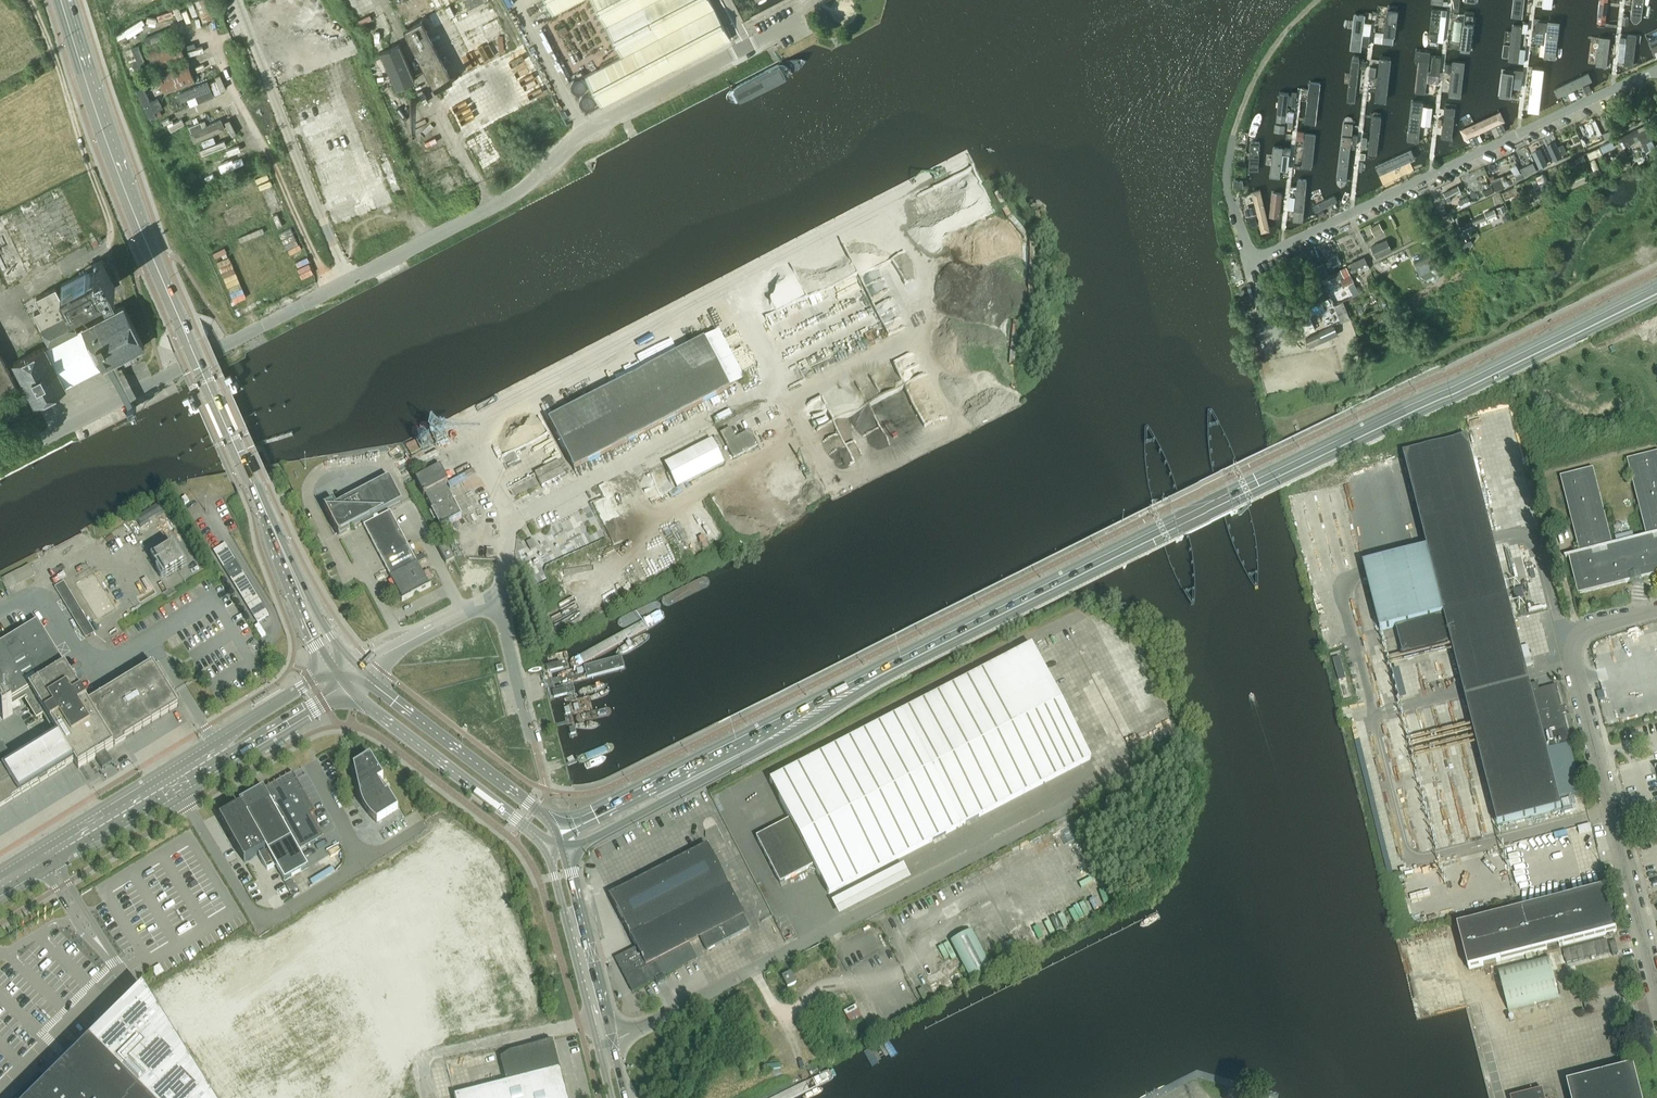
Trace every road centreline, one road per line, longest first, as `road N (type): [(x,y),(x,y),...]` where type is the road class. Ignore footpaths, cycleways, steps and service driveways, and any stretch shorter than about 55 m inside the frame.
road 1 (tertiary): [(738,748),(1656,290)]
road 2 (residential): [(0,464),(520,192),(592,126),(805,20)]
road 3 (residential): [(1233,135),(1226,188),(1251,259),(1656,68)]
road 4 (tertiary): [(61,0),(115,166),(269,519)]
road 5 (unclassified): [(1656,611),(1588,630),(1576,639),(1572,663),(1656,985)]
road 6 (tertiary): [(0,892),(345,682)]
road 7 (tertiary): [(336,671),(0,876)]
road 8 (unclassified): [(489,598),(502,583),(517,514),(727,404)]
road 9 (tertiary): [(557,833),(537,806),(358,666)]
road 10 (tertiary): [(345,682),(373,715),(544,849)]
road 11 (unclassified): [(429,1097),(426,1051),(591,1021)]
road 12 (tertiary): [(563,852),(661,802),(738,748)]
road 13 (unclassified): [(611,1041),(789,949)]
road 14 (tertiary): [(738,748),(557,833)]
road 15 (tertiary): [(544,849),(591,1021)]
road 16 (tertiary): [(358,666),(328,632),(269,519)]
road 17 (tertiary): [(604,1016),(563,852)]
road 18 (tertiary): [(269,519),(336,671)]
road 19 (unclassified): [(489,598),(535,742)]
road 20 (unclassified): [(358,666),(489,598)]

